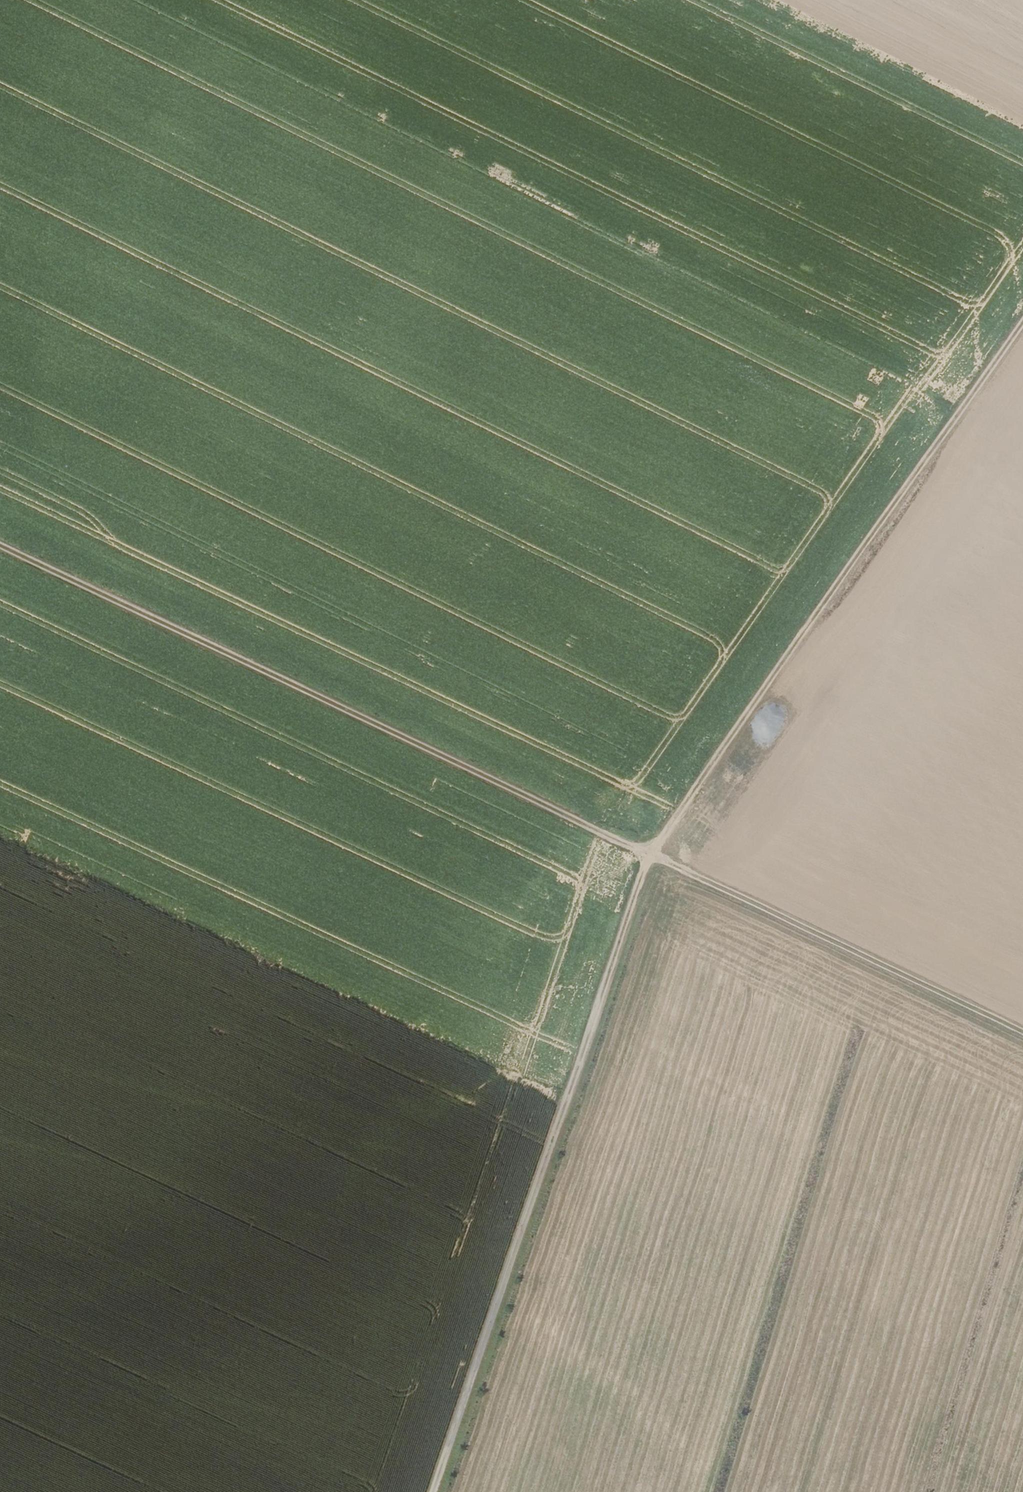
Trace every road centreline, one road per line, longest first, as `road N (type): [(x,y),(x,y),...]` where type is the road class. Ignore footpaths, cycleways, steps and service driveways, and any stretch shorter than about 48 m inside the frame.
road 1 (track): [(431,1491),(649,853),(1022,323)]
road 2 (track): [(0,543),(1022,1031)]

